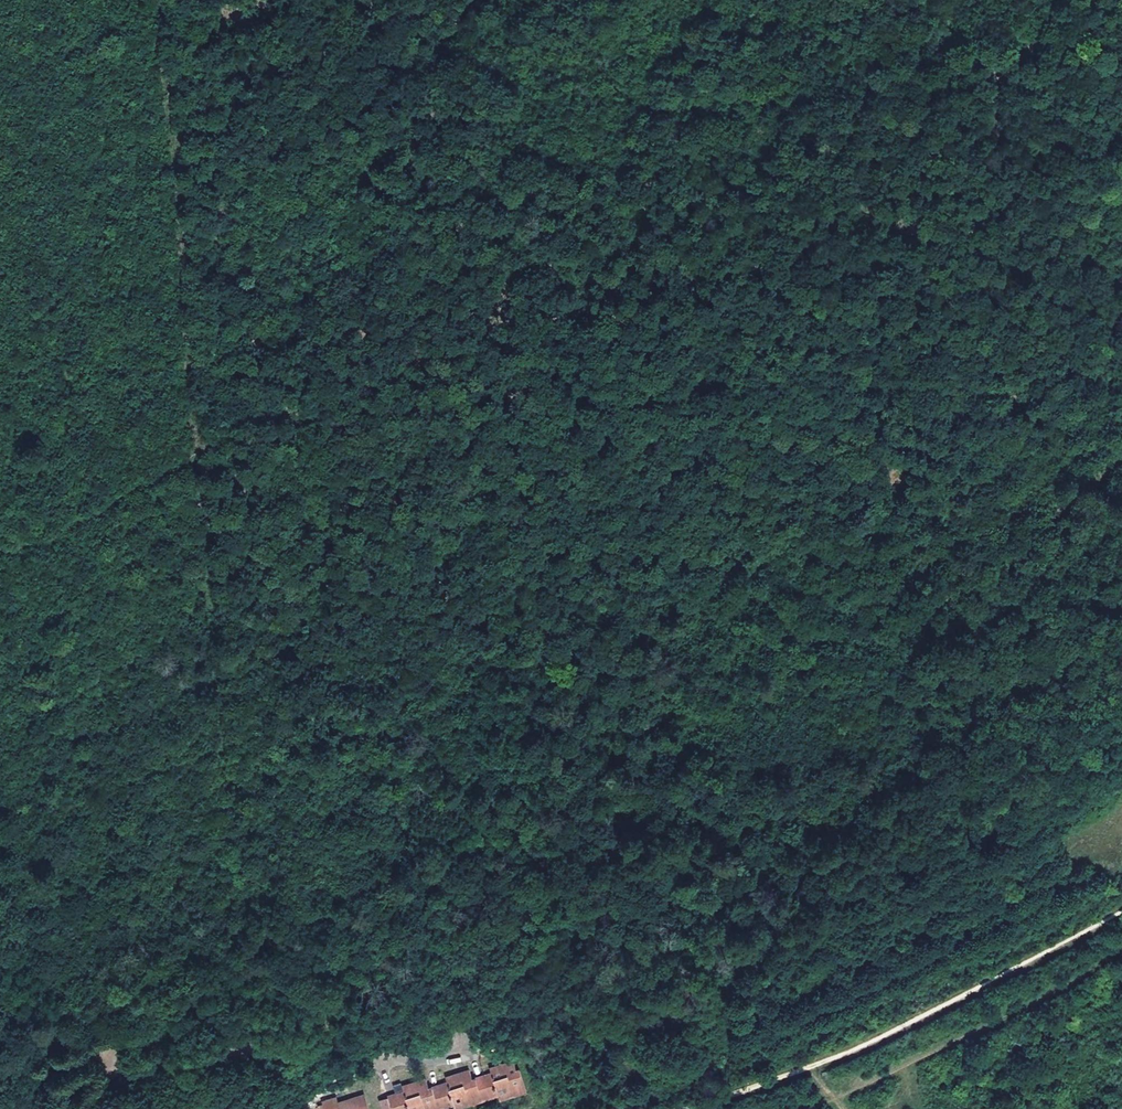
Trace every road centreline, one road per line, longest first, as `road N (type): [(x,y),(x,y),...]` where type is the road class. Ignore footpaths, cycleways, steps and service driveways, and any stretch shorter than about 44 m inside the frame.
road 1 (track): [(1064,0),(936,149),(772,270),(619,300),(478,310),(368,373),(199,451)]
road 2 (track): [(64,1108),(123,1069),(265,1048),(345,1046),(416,1061),(474,1057)]
road 3 (track): [(123,1040),(105,1038),(62,1055),(0,1091)]

